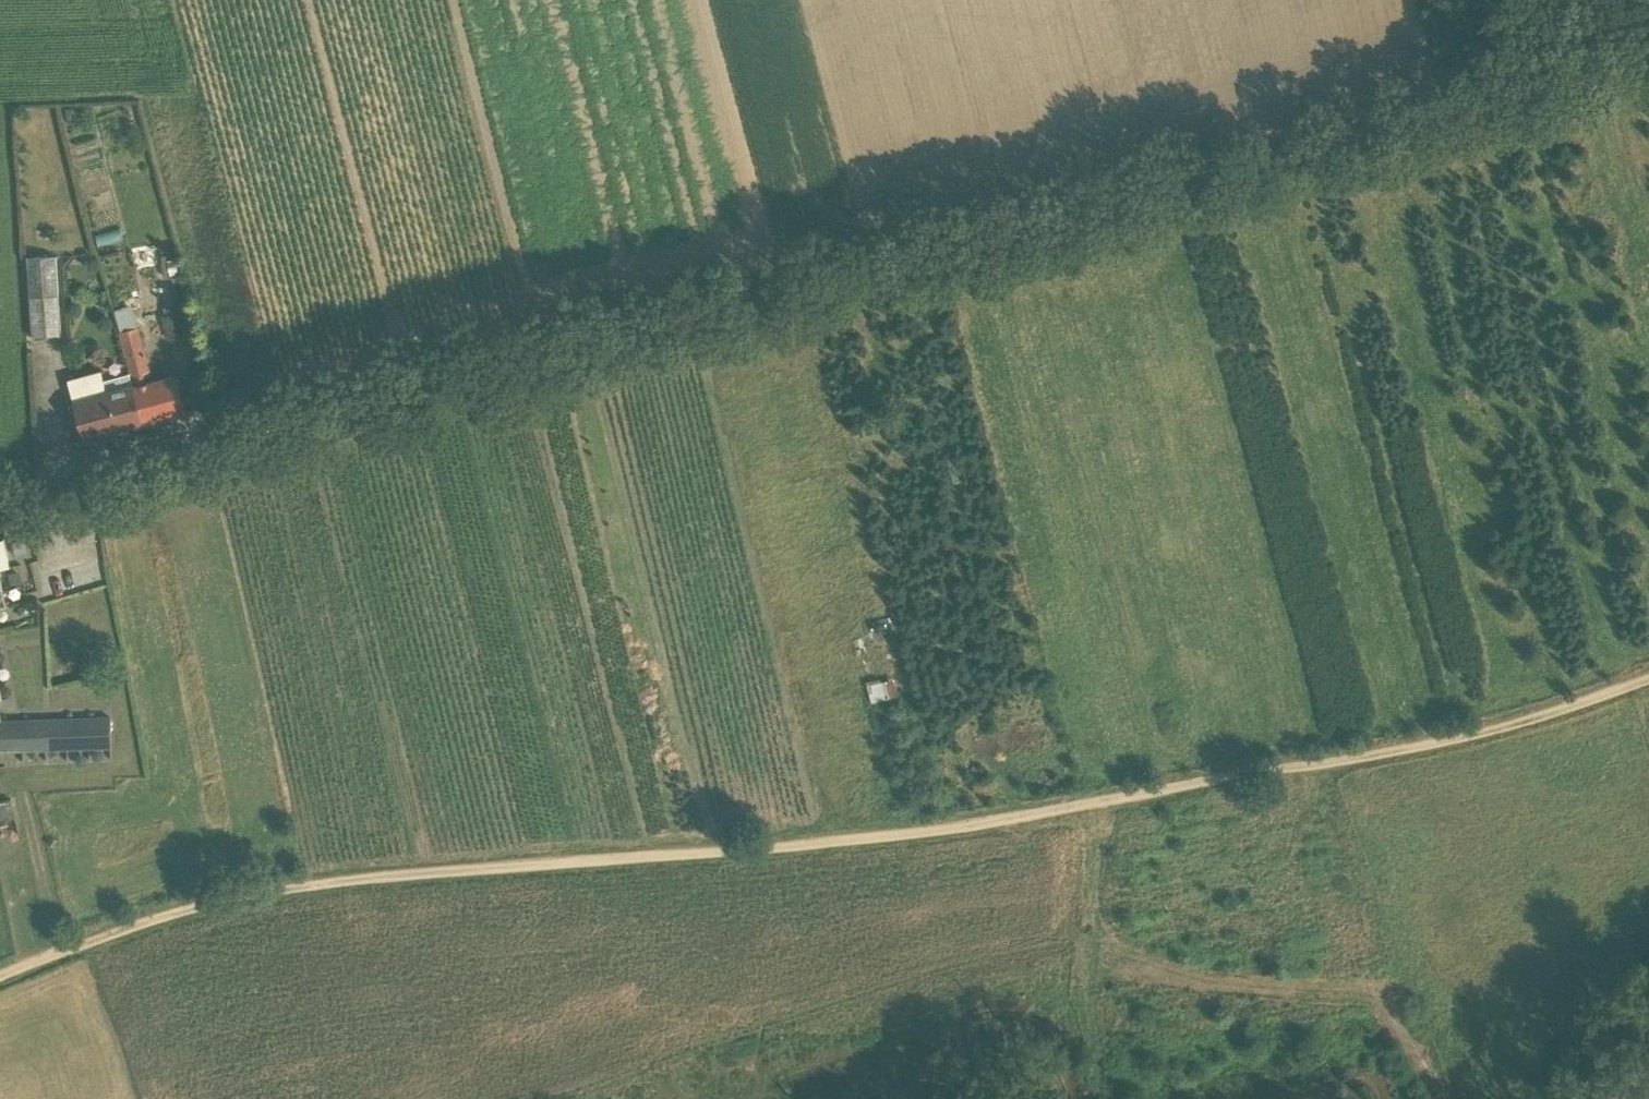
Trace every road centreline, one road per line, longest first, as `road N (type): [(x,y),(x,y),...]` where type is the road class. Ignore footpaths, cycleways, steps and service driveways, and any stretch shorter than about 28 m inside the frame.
road 1 (unclassified): [(0,506),(1648,59)]
road 2 (track): [(0,974),(153,916),(277,884),(999,820),(1399,751),(1545,714),(1648,674)]

